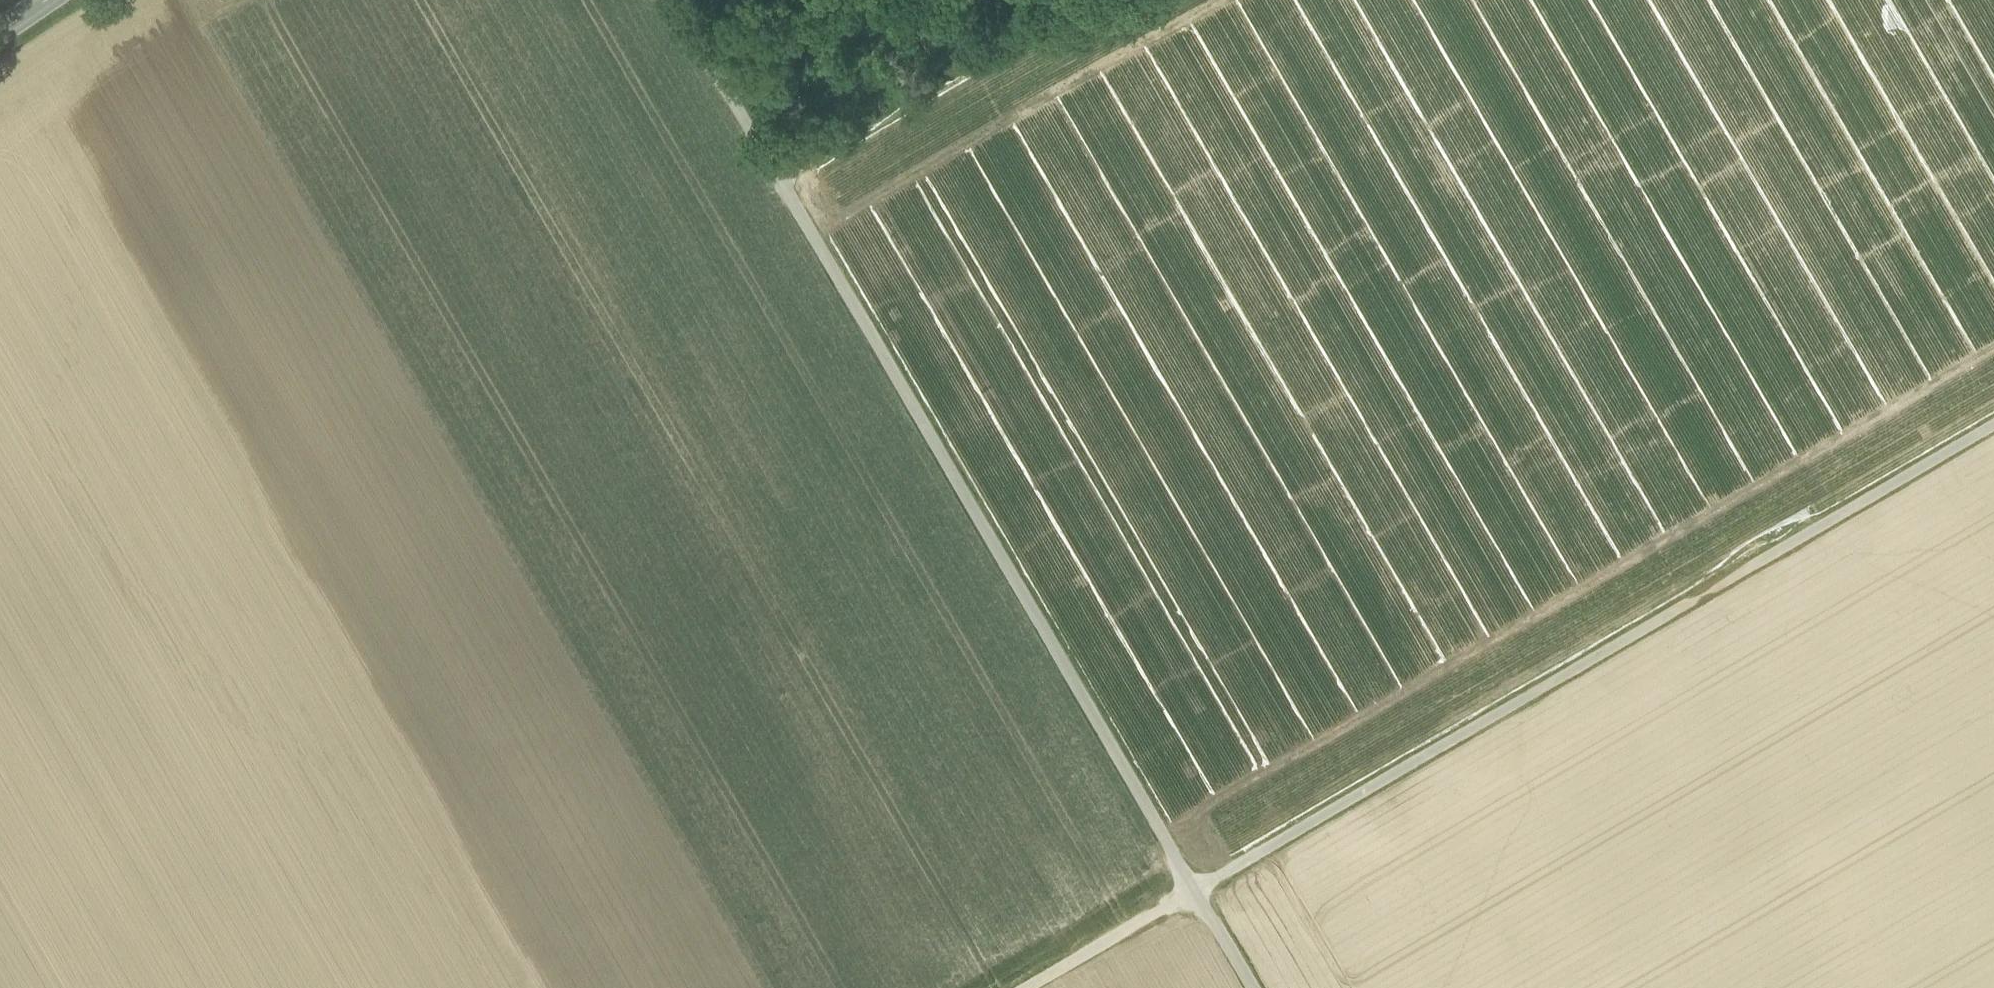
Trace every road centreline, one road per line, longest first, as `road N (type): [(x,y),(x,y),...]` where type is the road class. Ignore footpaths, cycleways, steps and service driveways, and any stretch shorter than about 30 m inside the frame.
road 1 (track): [(1250,987),(675,0)]
road 2 (track): [(1993,424),(1027,987)]
road 3 (track): [(776,173),(1077,0)]

